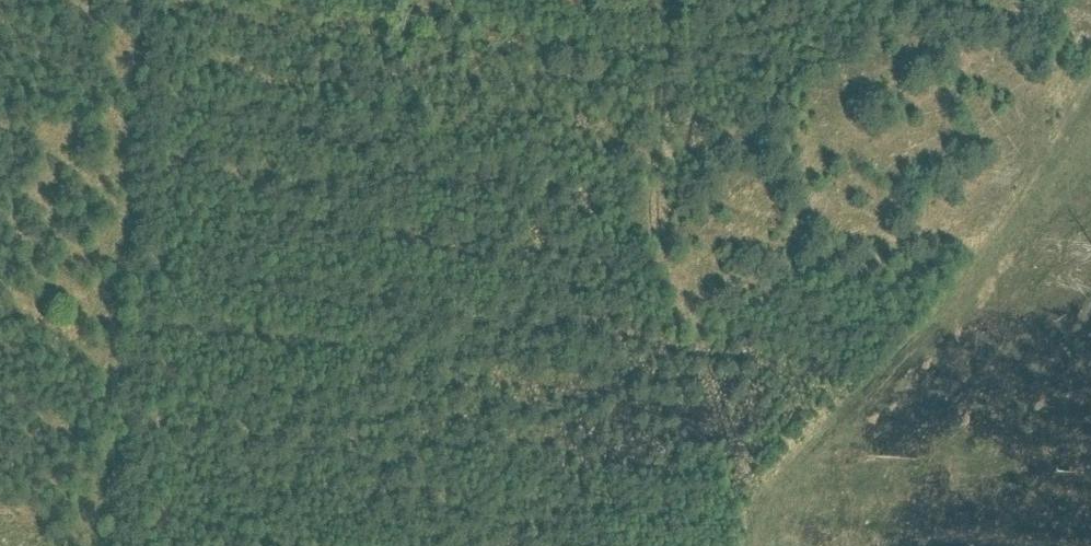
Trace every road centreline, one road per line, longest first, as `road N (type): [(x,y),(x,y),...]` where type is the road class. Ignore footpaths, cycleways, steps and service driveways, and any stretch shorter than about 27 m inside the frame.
road 1 (track): [(753,545),(771,490),(876,392),(971,280),(1090,94)]

